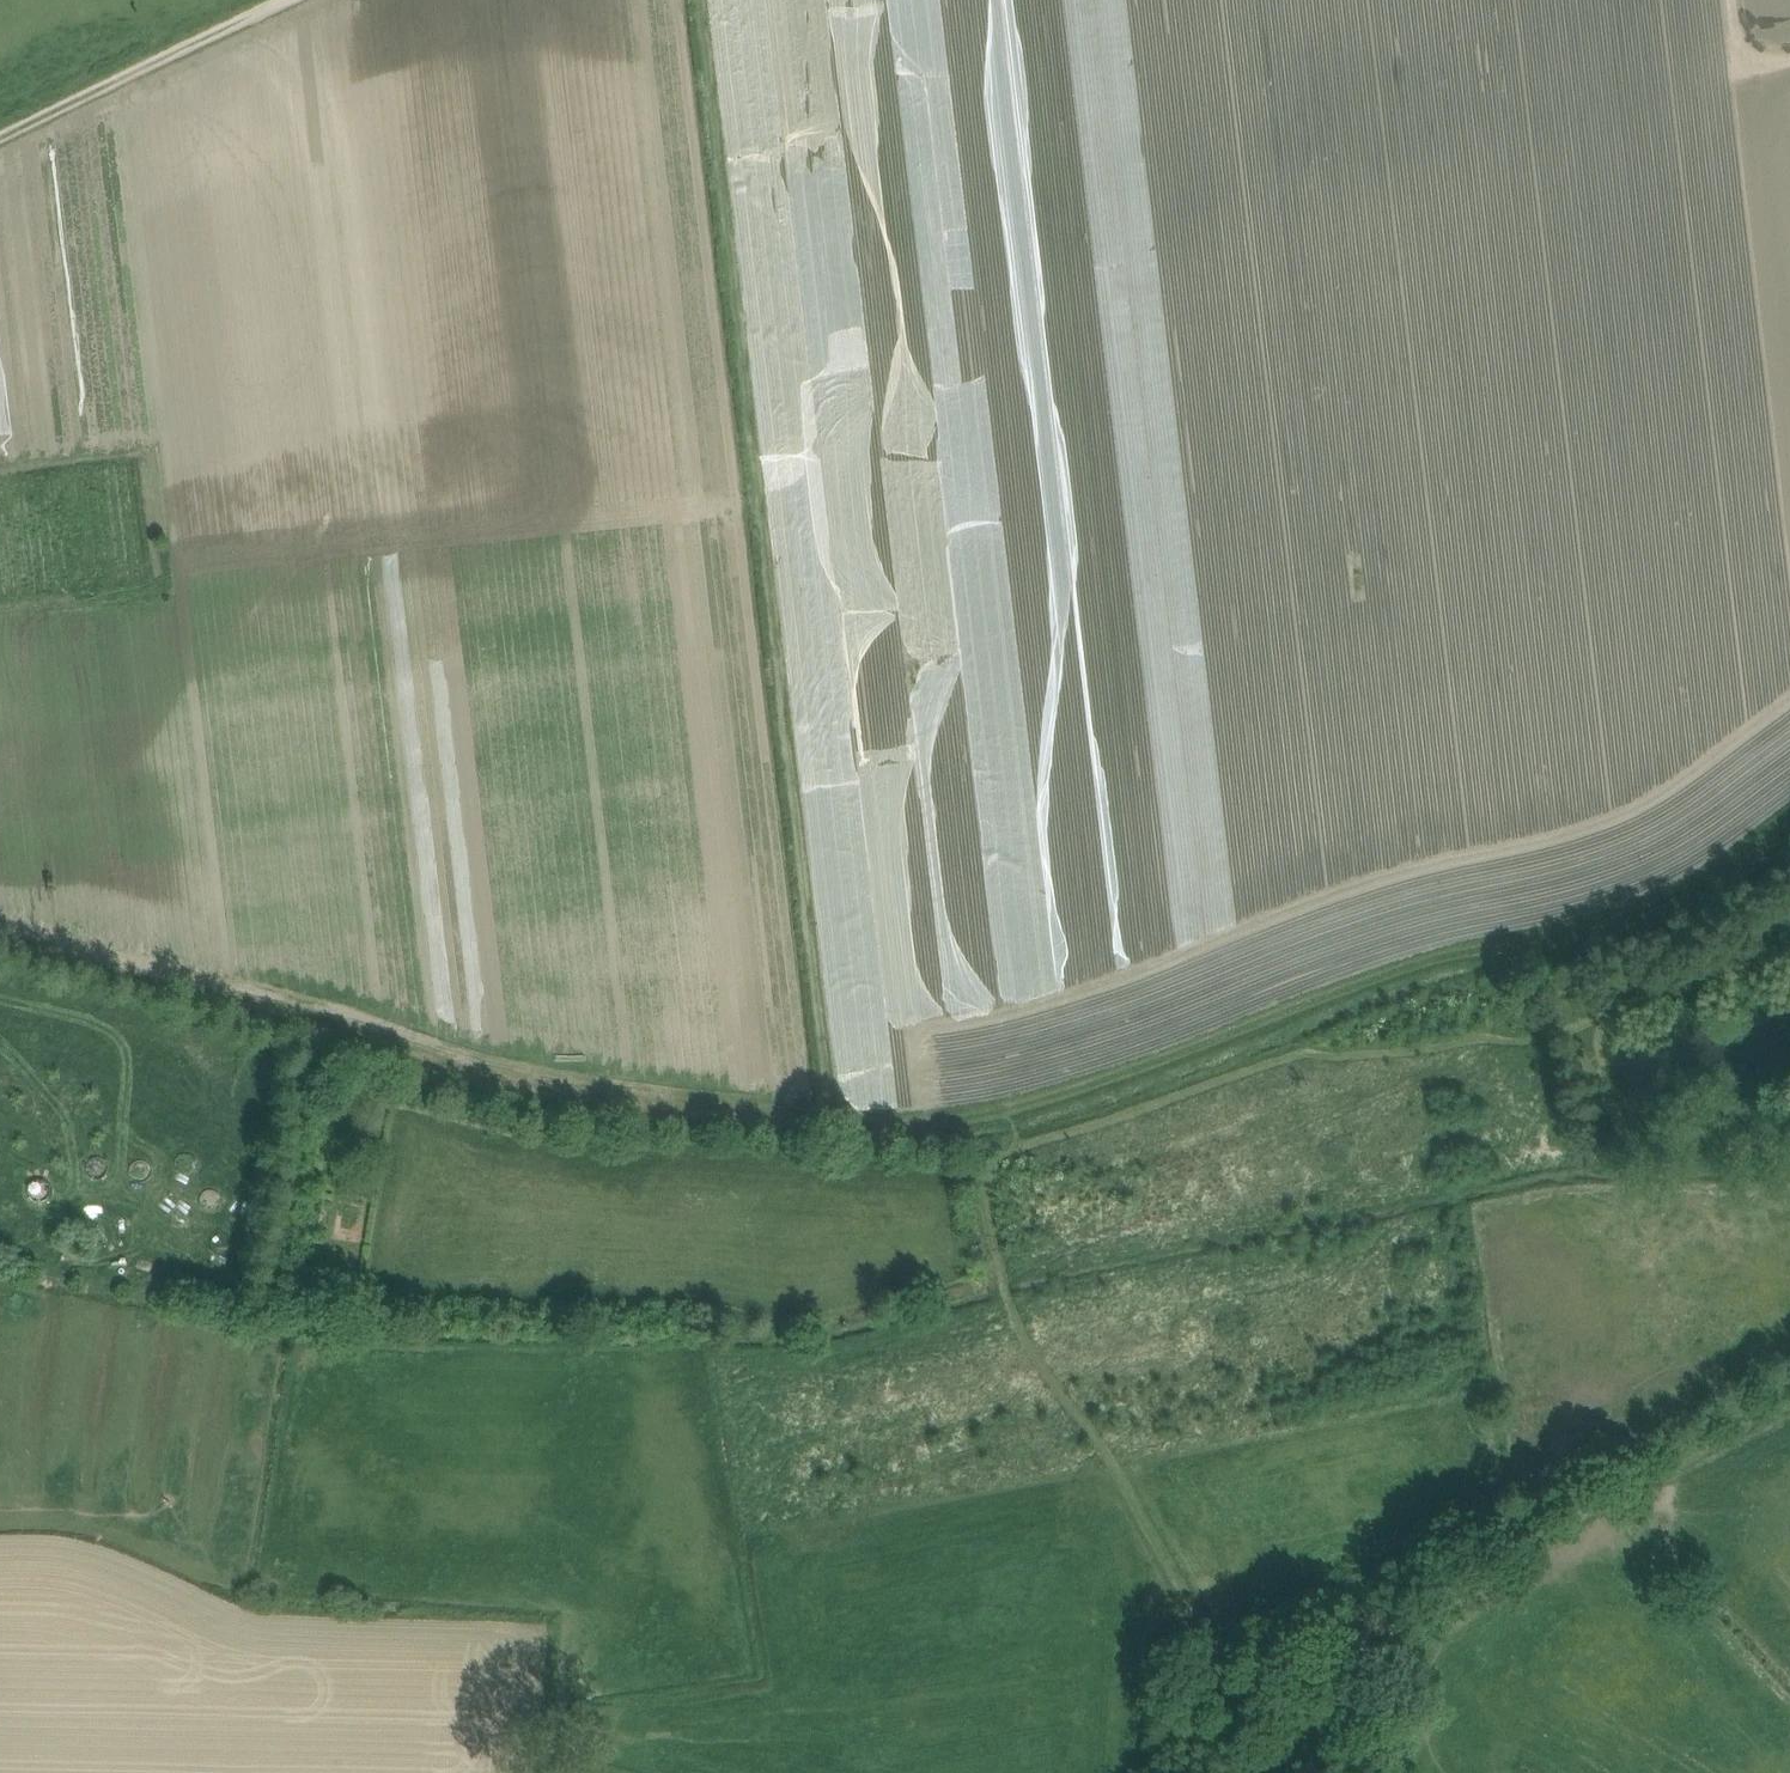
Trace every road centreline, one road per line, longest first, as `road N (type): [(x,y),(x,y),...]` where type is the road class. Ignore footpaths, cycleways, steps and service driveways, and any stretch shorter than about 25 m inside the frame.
road 1 (track): [(0,926),(438,1055),(684,1094),(980,1109),(1171,1071),(1497,942)]
road 2 (track): [(1141,1772),(1148,1677),(1173,1642),(1209,1632),(1285,1646),(1335,1636),(1789,1386)]
road 3 (track): [(0,135),(263,0)]

